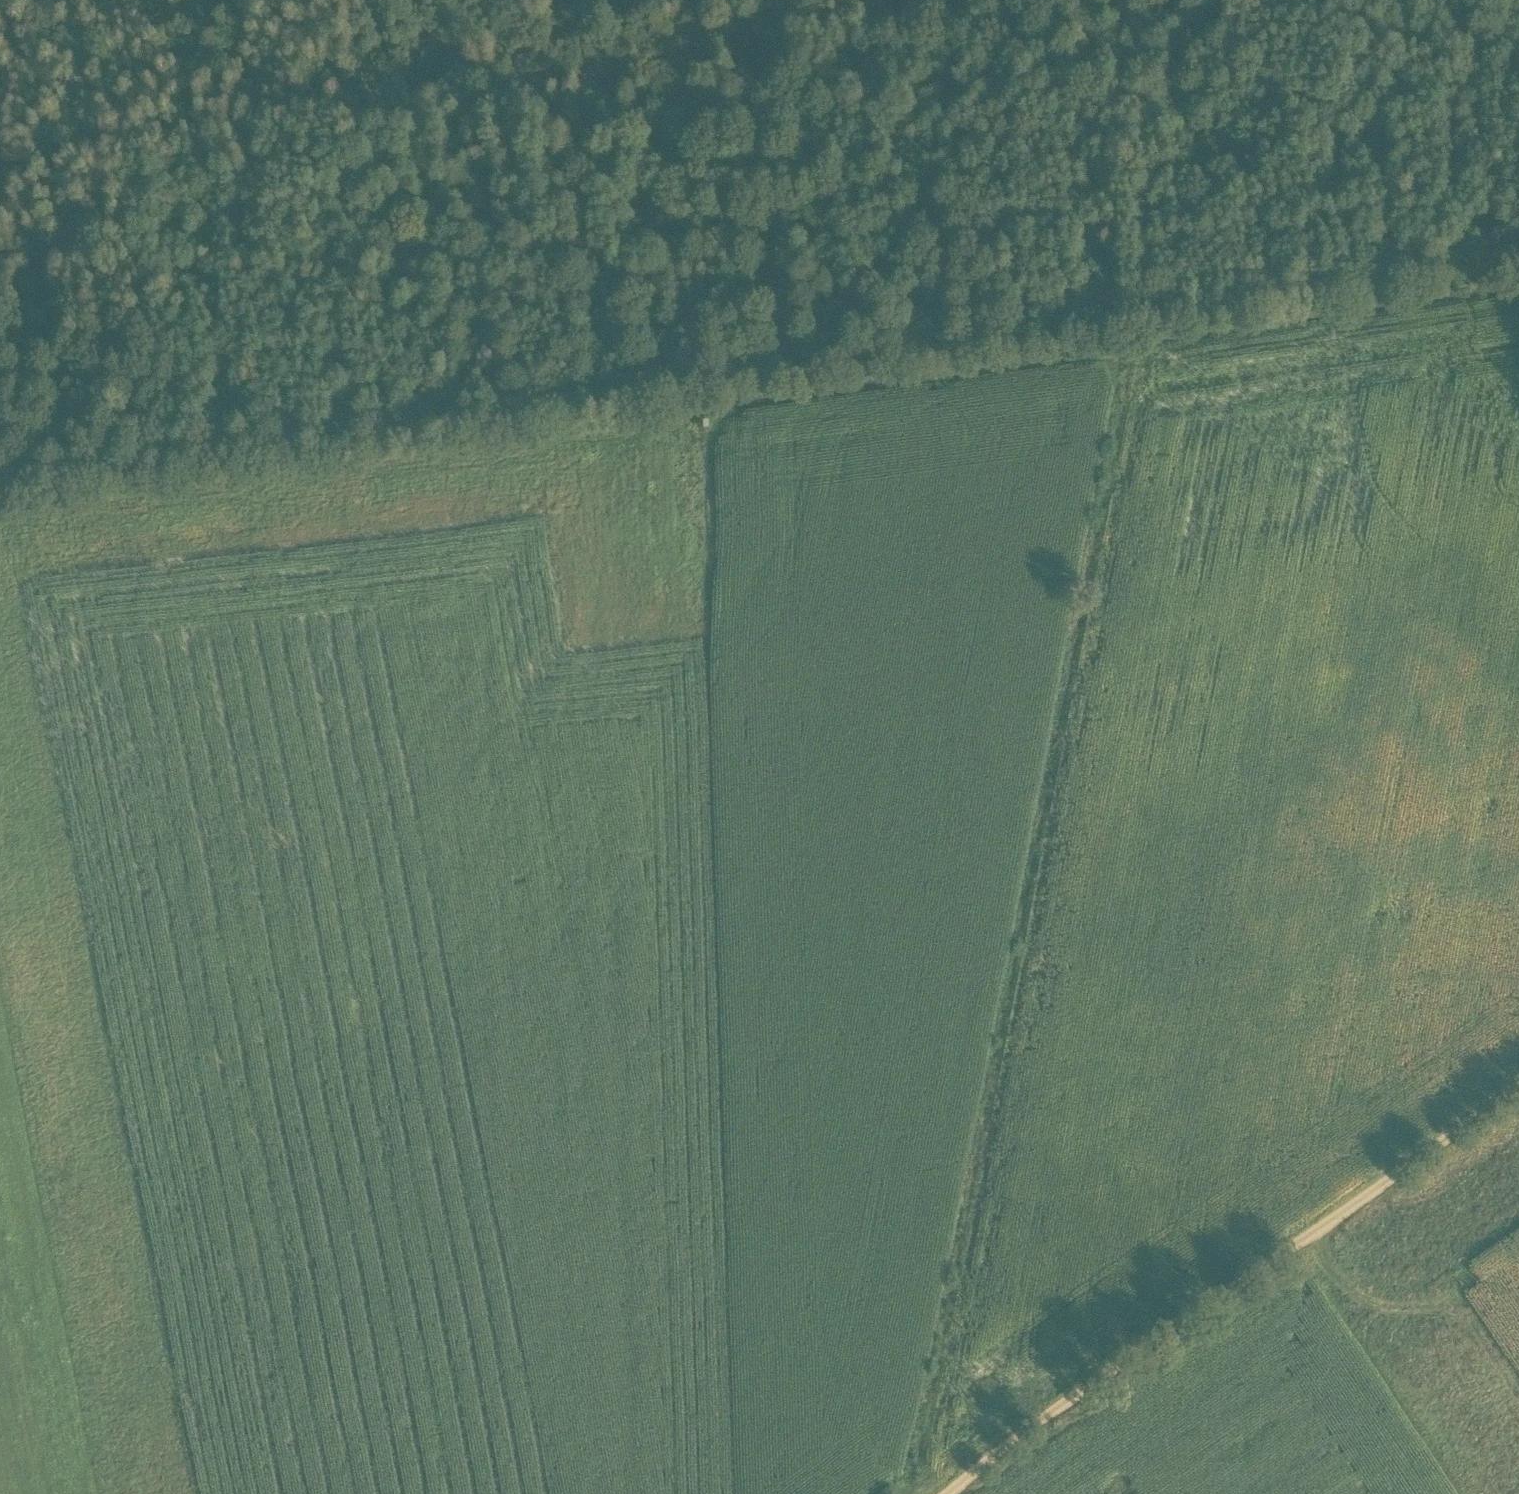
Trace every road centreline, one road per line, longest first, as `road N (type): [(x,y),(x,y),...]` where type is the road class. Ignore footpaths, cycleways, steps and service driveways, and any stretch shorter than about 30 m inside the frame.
road 1 (track): [(952,1493),(1125,1364),(1518,1097)]

